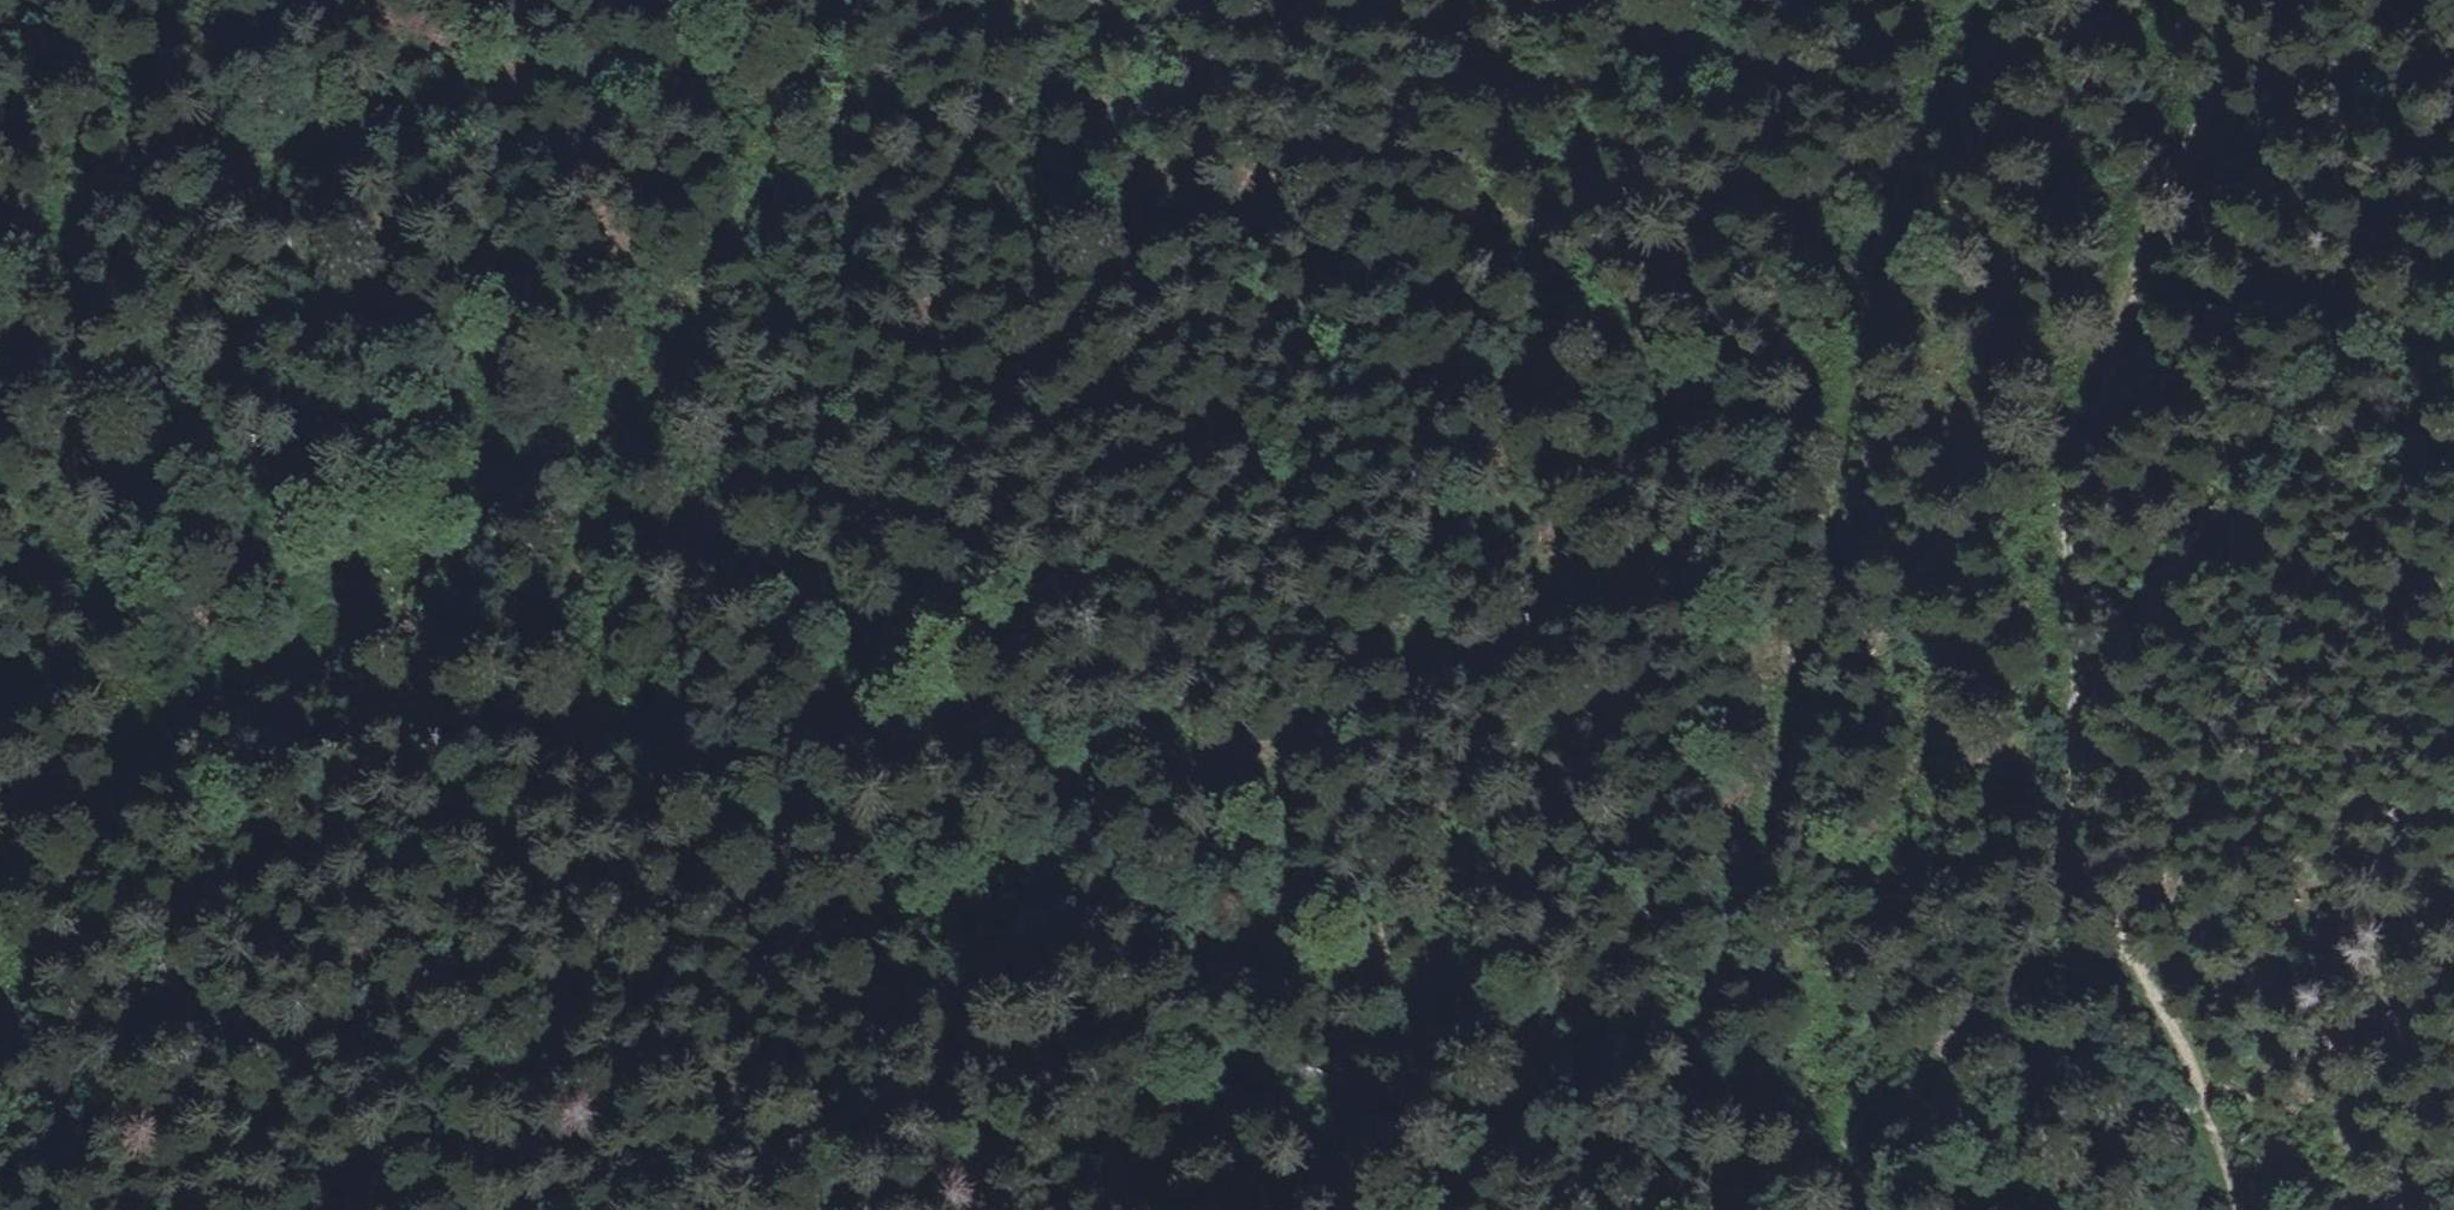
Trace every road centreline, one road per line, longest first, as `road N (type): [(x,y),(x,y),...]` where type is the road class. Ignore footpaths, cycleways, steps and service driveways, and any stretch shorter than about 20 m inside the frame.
road 1 (track): [(2226,1209),(2178,1054),(2101,892),(2071,793),(2063,529),(2112,319),(2273,0)]

